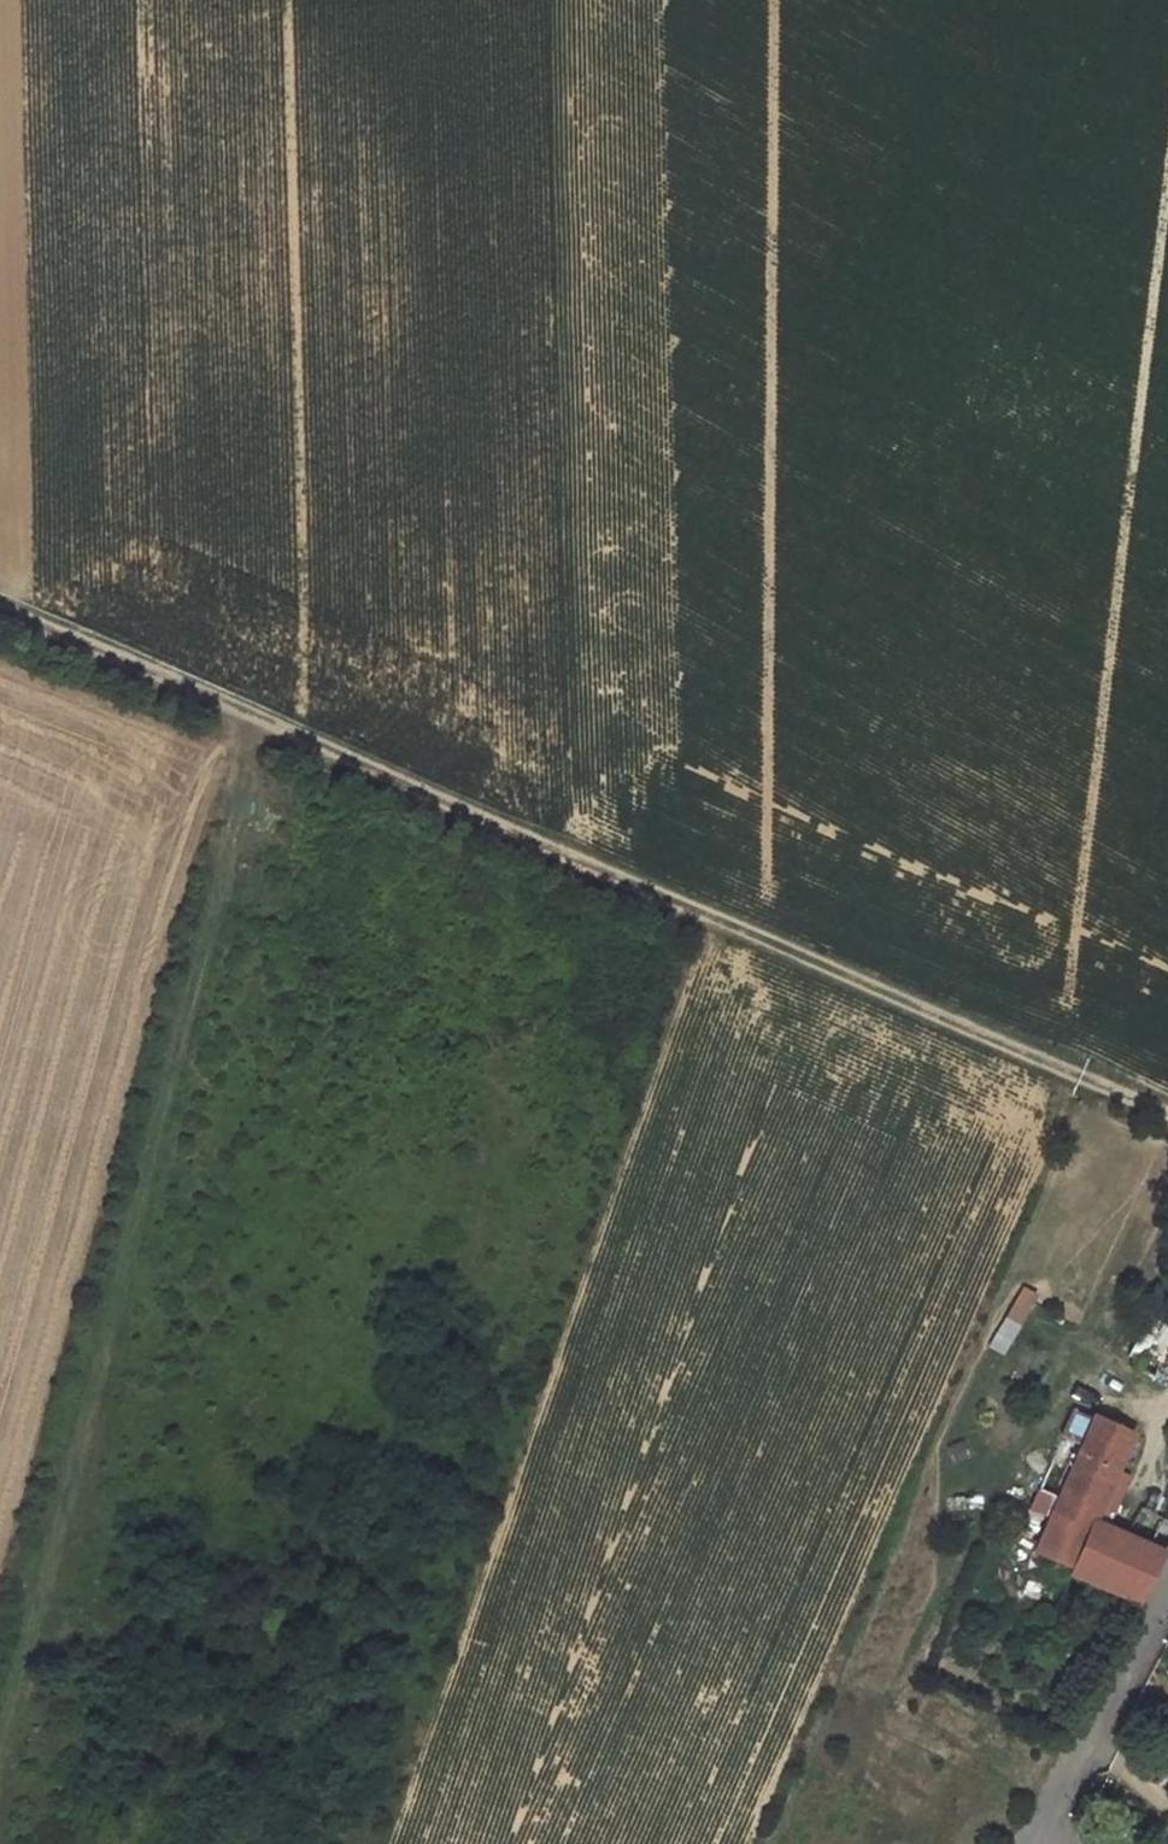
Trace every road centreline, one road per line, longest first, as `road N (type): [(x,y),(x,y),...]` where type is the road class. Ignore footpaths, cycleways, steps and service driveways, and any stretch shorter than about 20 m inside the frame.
road 1 (residential): [(1041,1843),(1167,1602)]

